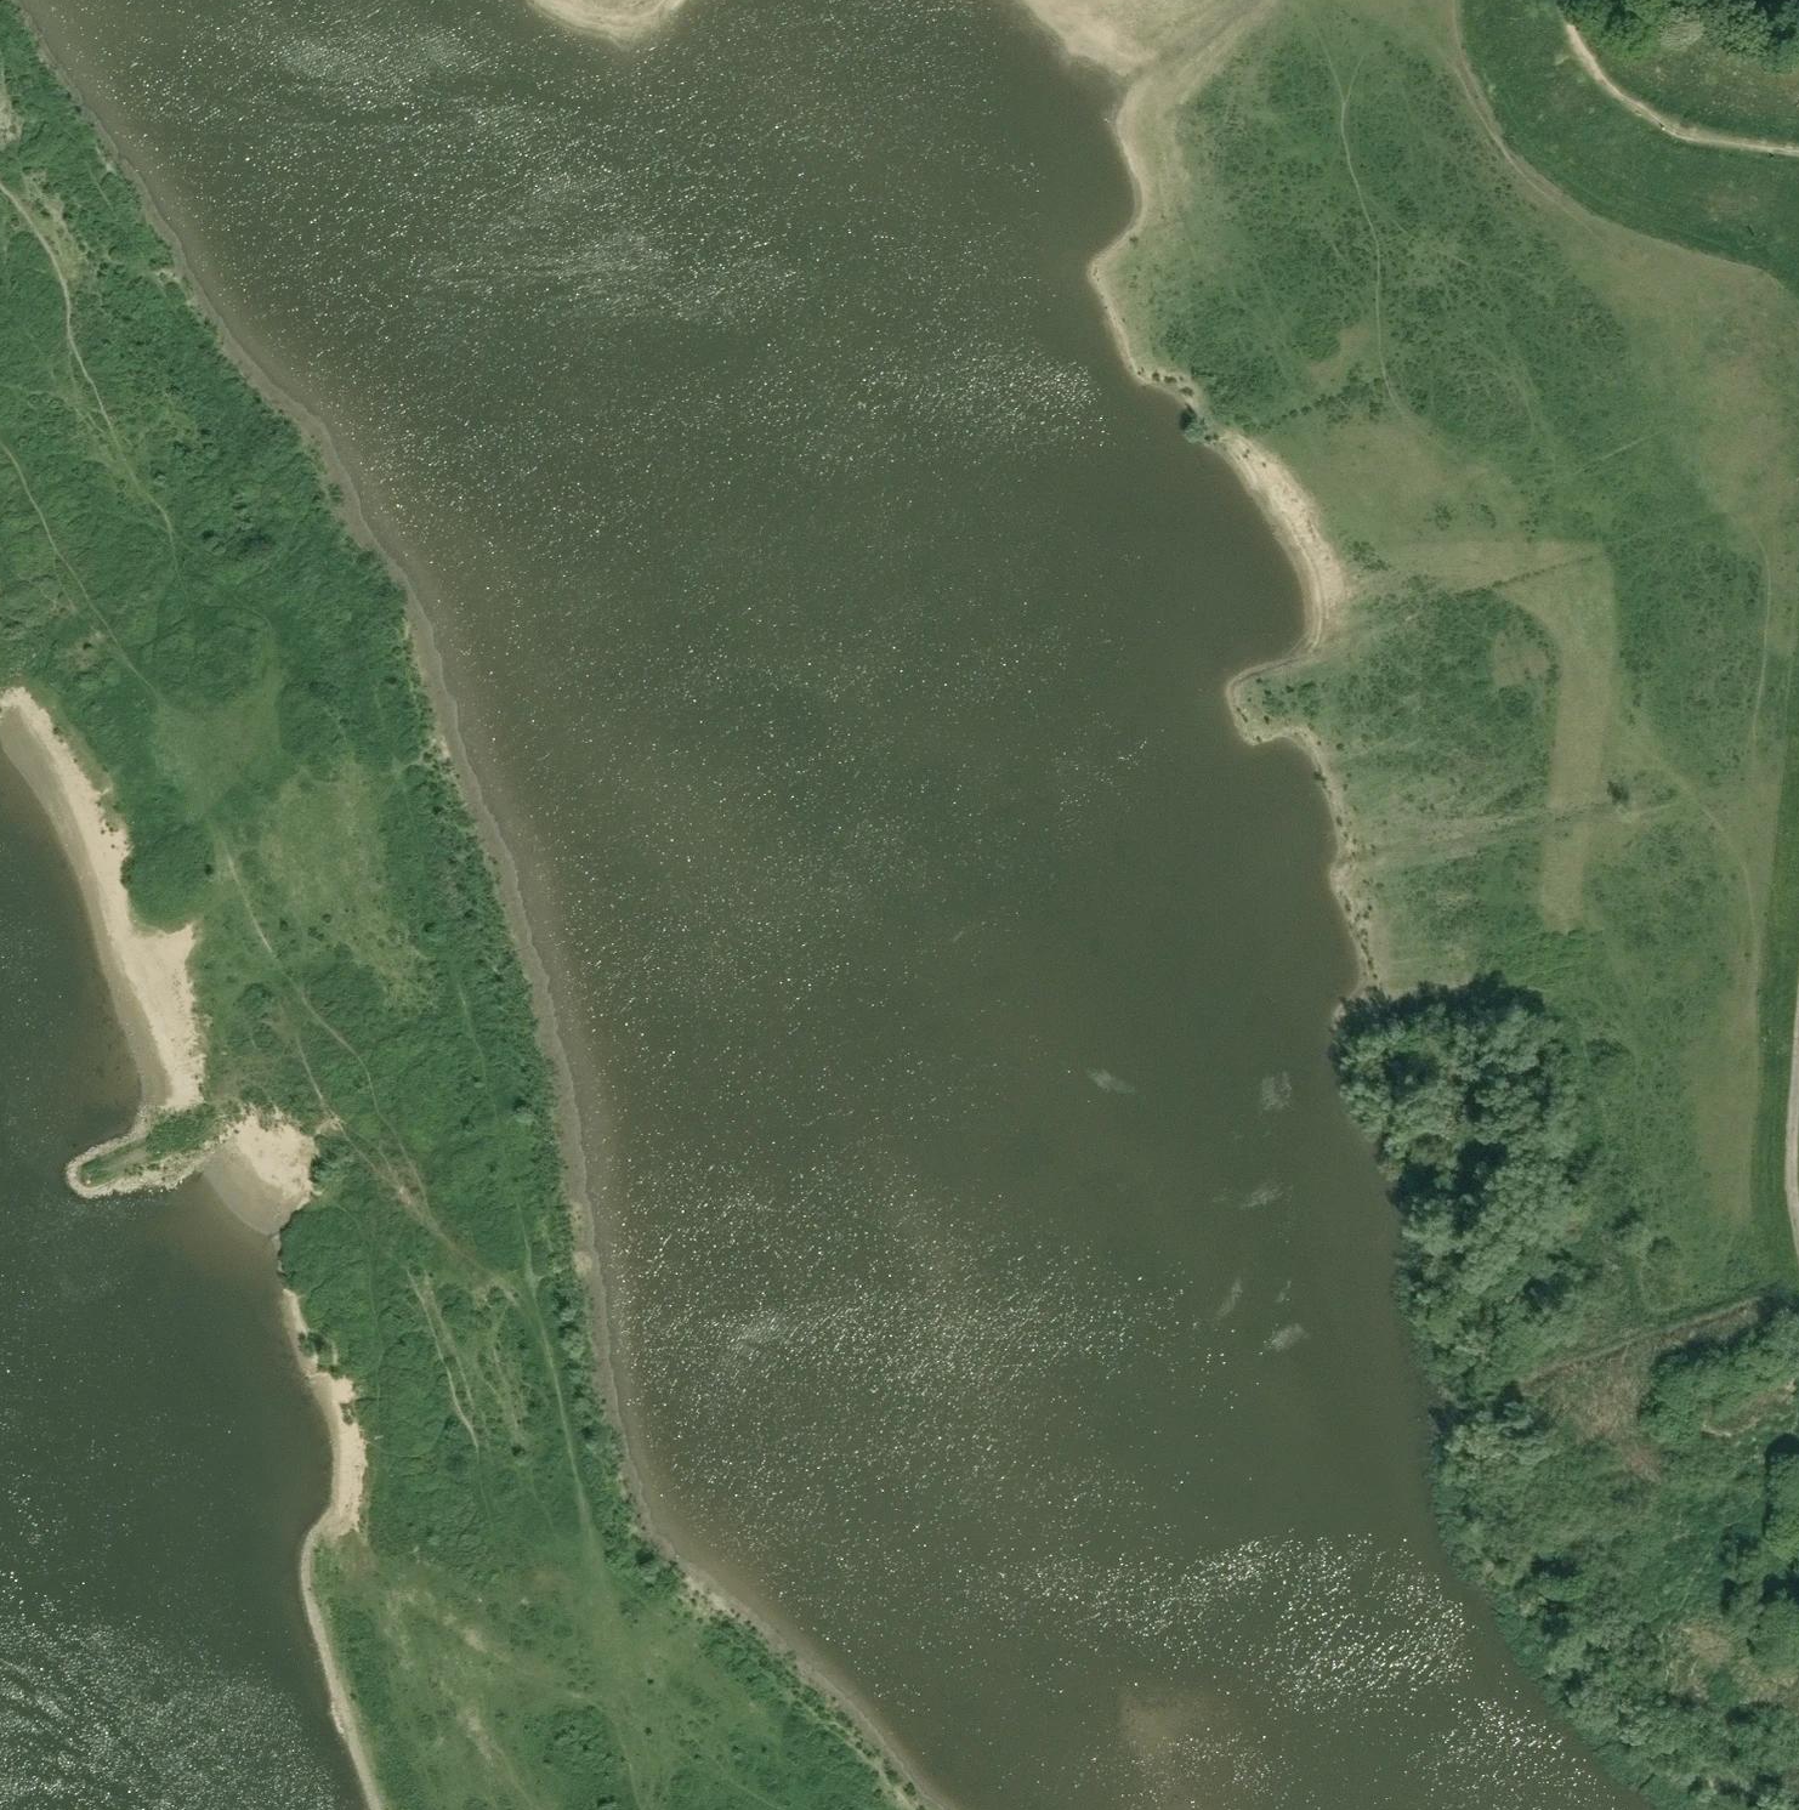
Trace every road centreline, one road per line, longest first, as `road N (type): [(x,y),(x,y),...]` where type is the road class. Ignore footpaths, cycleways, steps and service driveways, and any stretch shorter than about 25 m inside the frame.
road 1 (track): [(1798,1058),(1792,1159),(1798,1223)]

